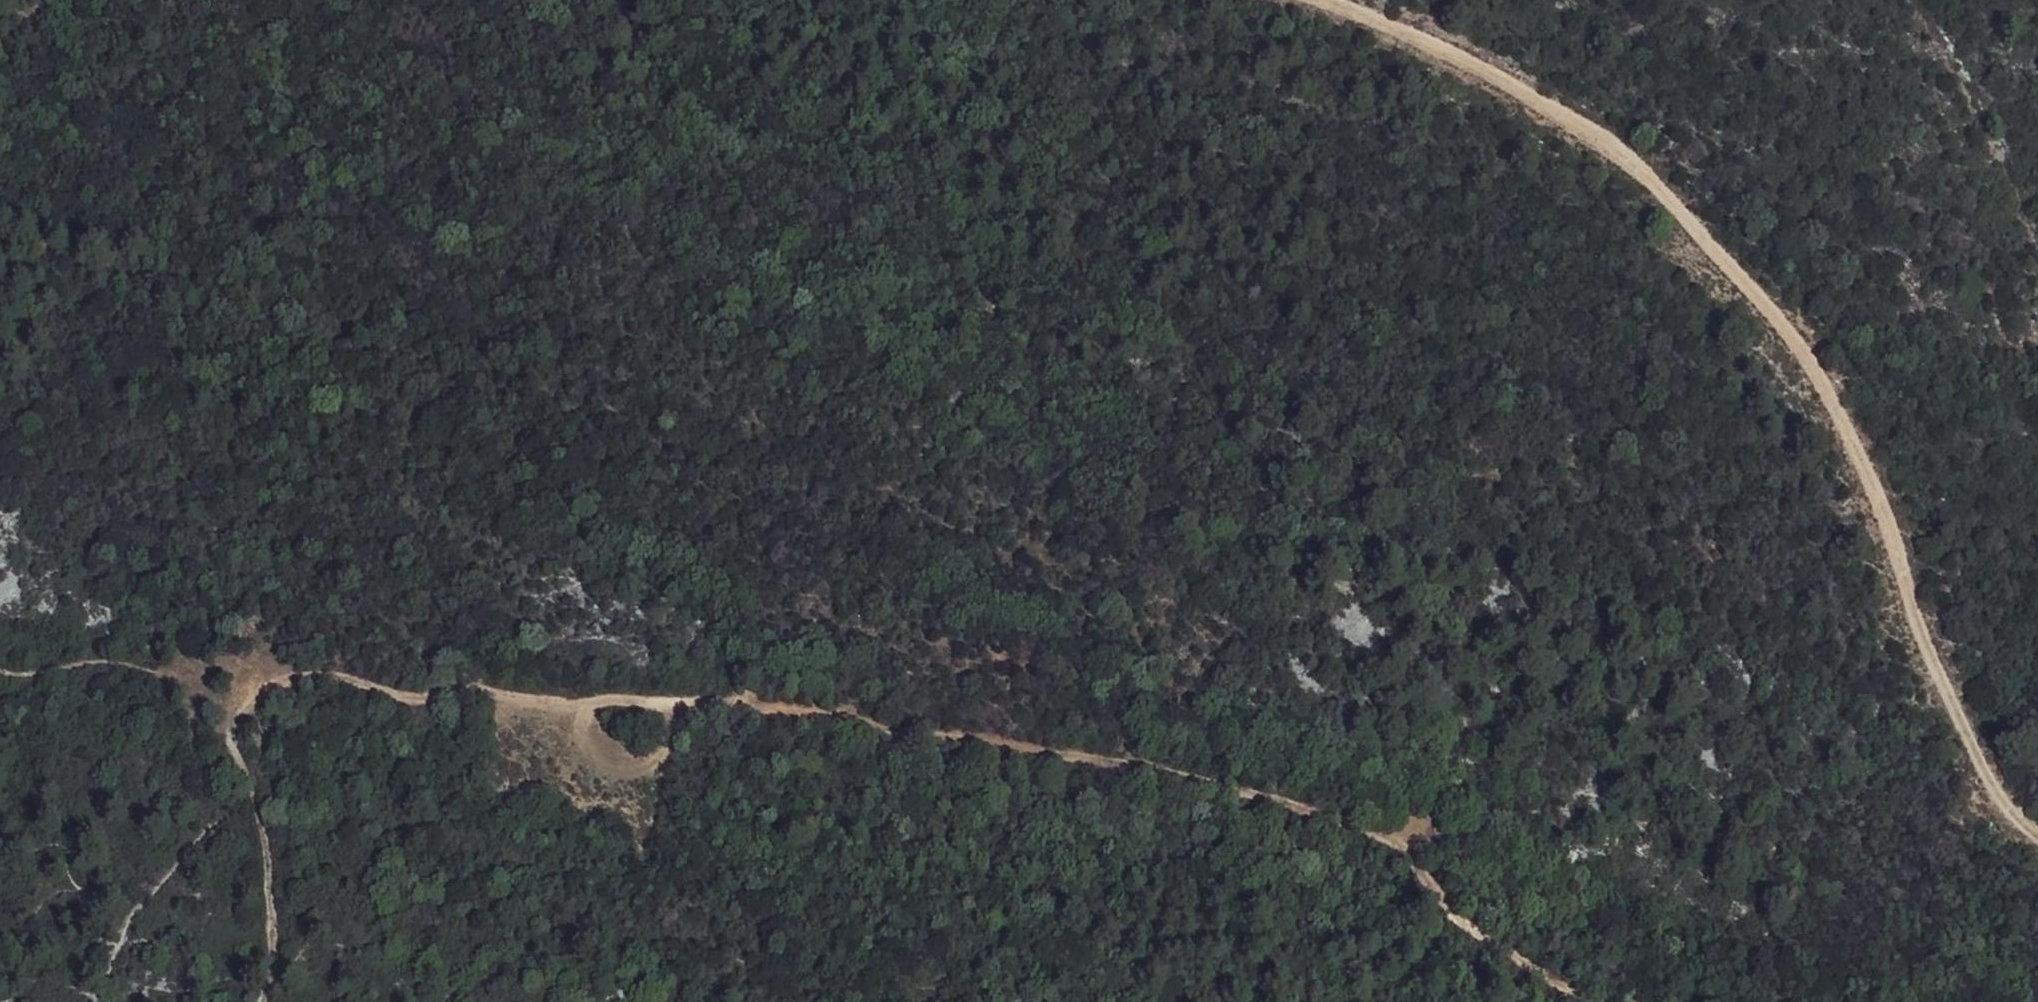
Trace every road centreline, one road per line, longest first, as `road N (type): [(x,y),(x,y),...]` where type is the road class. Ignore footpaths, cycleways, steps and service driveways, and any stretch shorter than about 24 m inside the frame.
road 1 (track): [(1306,0),(1384,29),(1599,156),(1703,257),(1812,453),(1925,773),(1968,828),(2037,876)]

